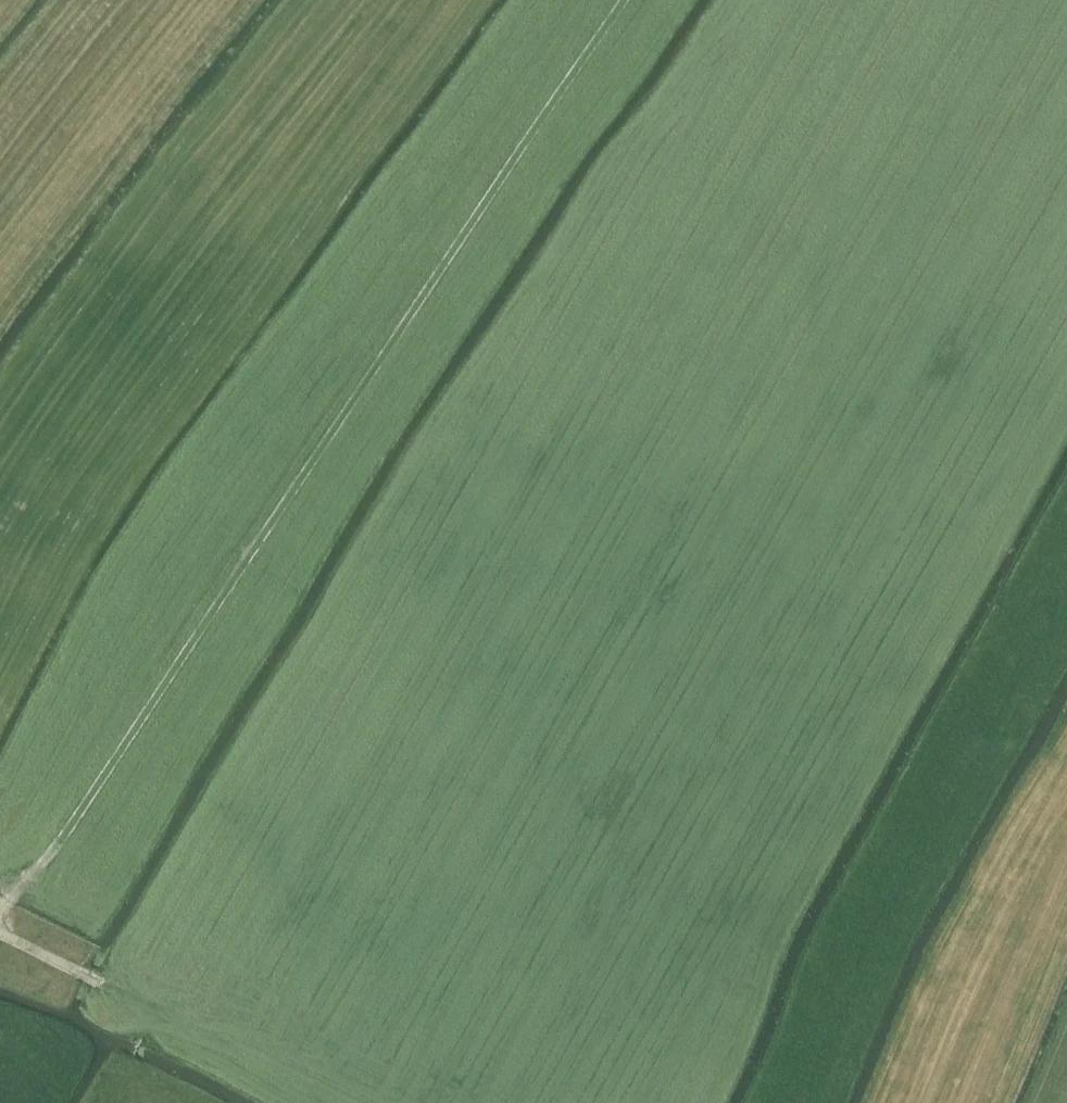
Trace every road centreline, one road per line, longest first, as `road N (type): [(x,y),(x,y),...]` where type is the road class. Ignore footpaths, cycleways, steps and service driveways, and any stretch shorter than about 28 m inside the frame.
road 1 (track): [(0,932),(245,1049)]

